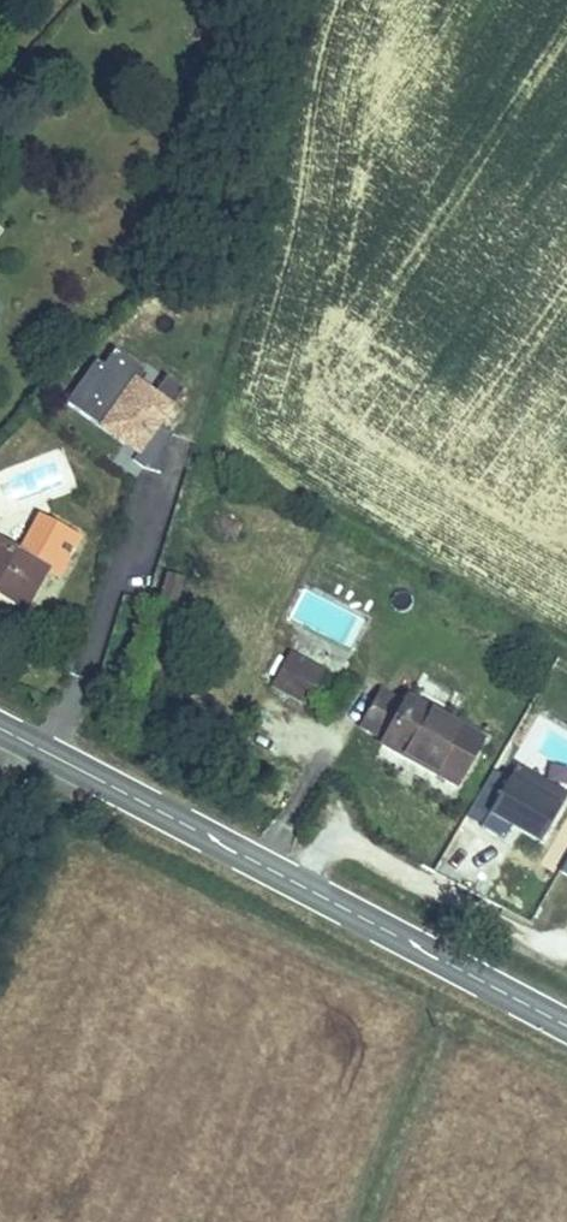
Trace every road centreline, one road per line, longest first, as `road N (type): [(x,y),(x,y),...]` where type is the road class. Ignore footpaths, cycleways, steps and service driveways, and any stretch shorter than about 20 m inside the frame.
road 1 (secondary): [(566,1022),(0,729)]

